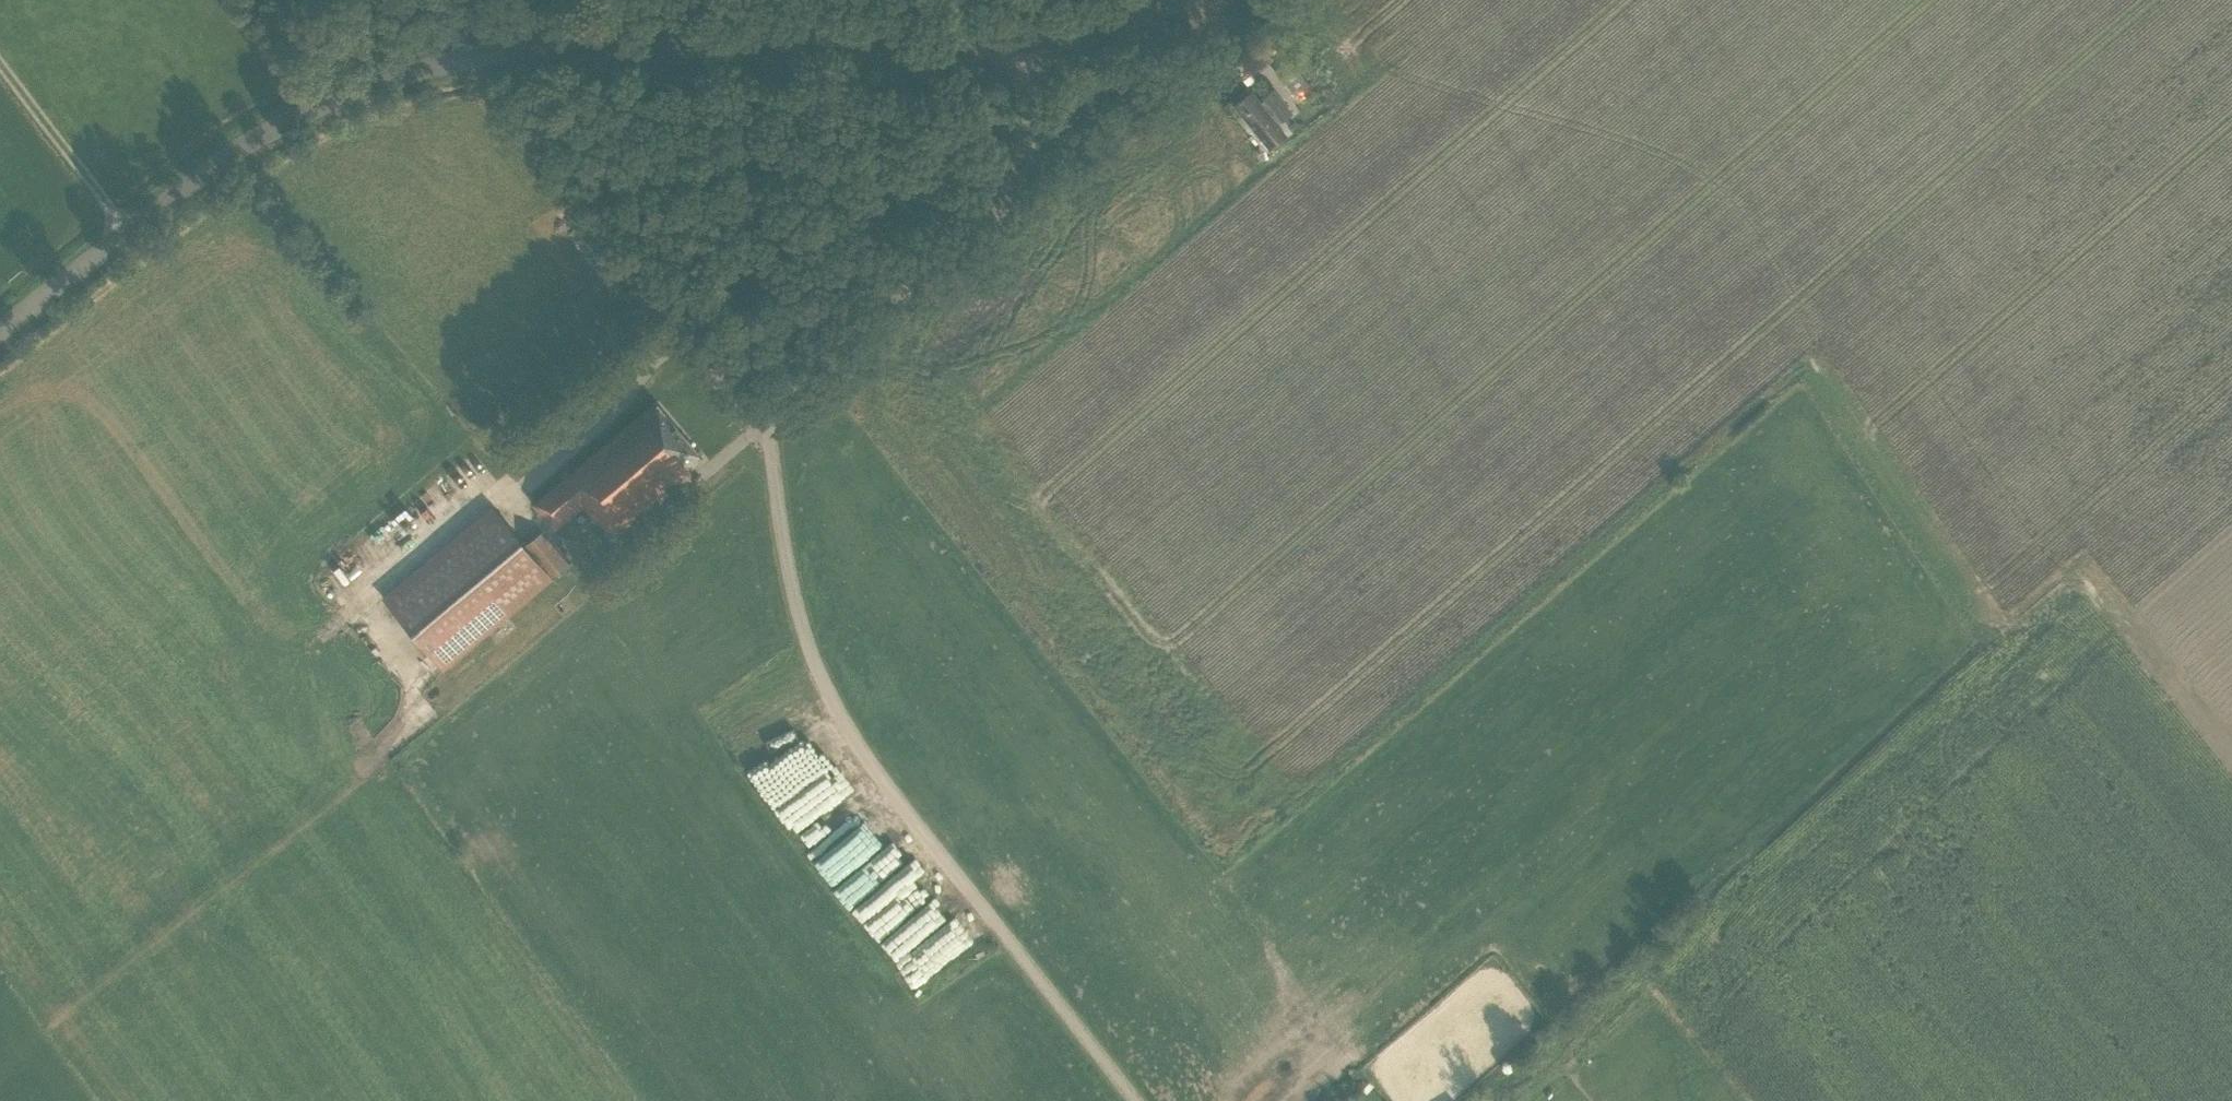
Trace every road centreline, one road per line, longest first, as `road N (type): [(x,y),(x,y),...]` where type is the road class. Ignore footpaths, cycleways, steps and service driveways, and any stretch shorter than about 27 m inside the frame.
road 1 (tertiary): [(0,332),(262,136),(421,71),(537,48),(988,48),(1107,26),(1175,0)]
road 2 (track): [(469,58),(665,313)]

